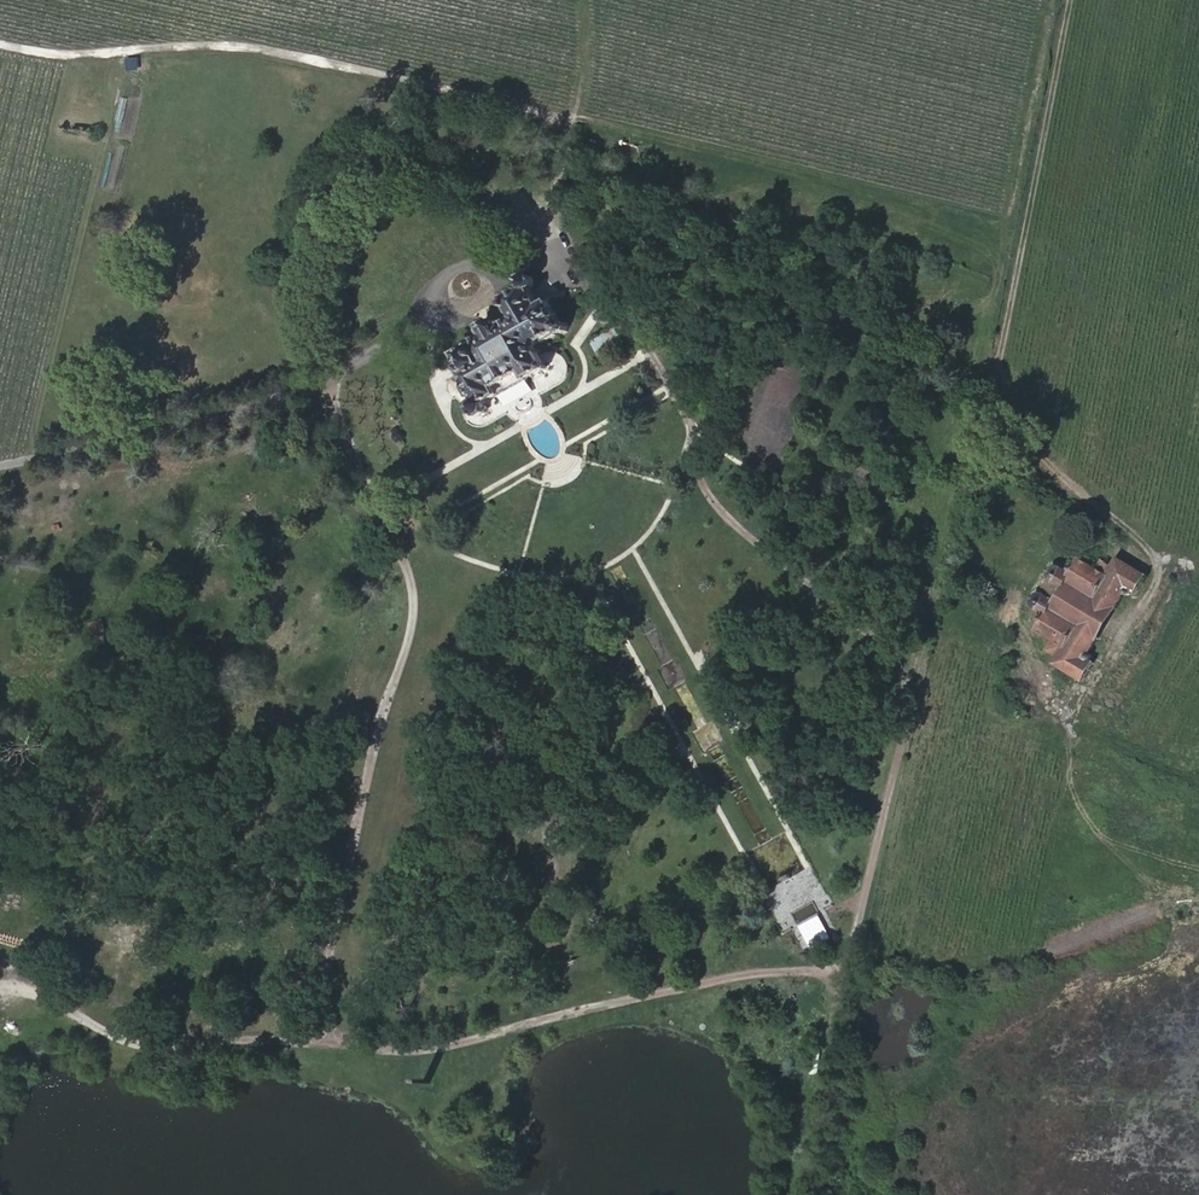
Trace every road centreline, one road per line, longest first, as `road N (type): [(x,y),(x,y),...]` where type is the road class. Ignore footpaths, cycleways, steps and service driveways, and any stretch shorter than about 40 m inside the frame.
road 1 (track): [(0,461),(114,445),(299,392)]

